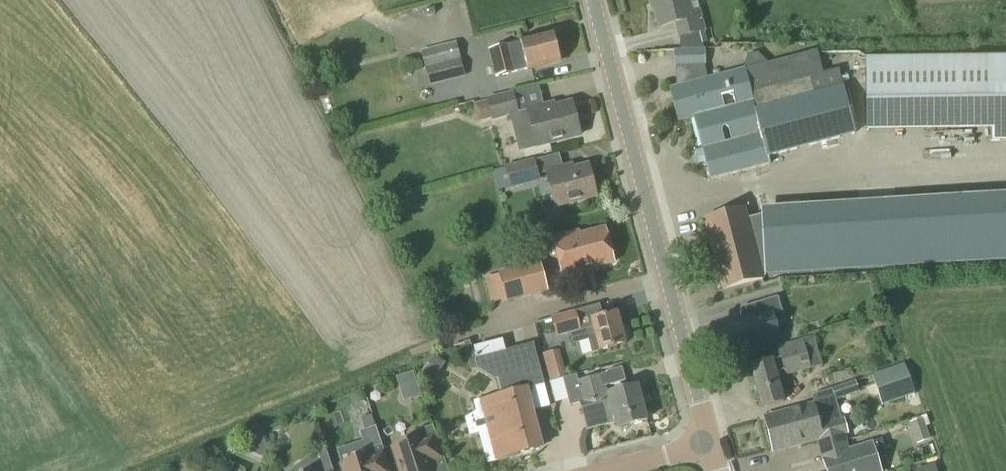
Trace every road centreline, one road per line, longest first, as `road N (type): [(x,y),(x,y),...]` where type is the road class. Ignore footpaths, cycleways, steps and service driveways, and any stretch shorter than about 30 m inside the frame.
road 1 (tertiary): [(711,441),(595,0)]

